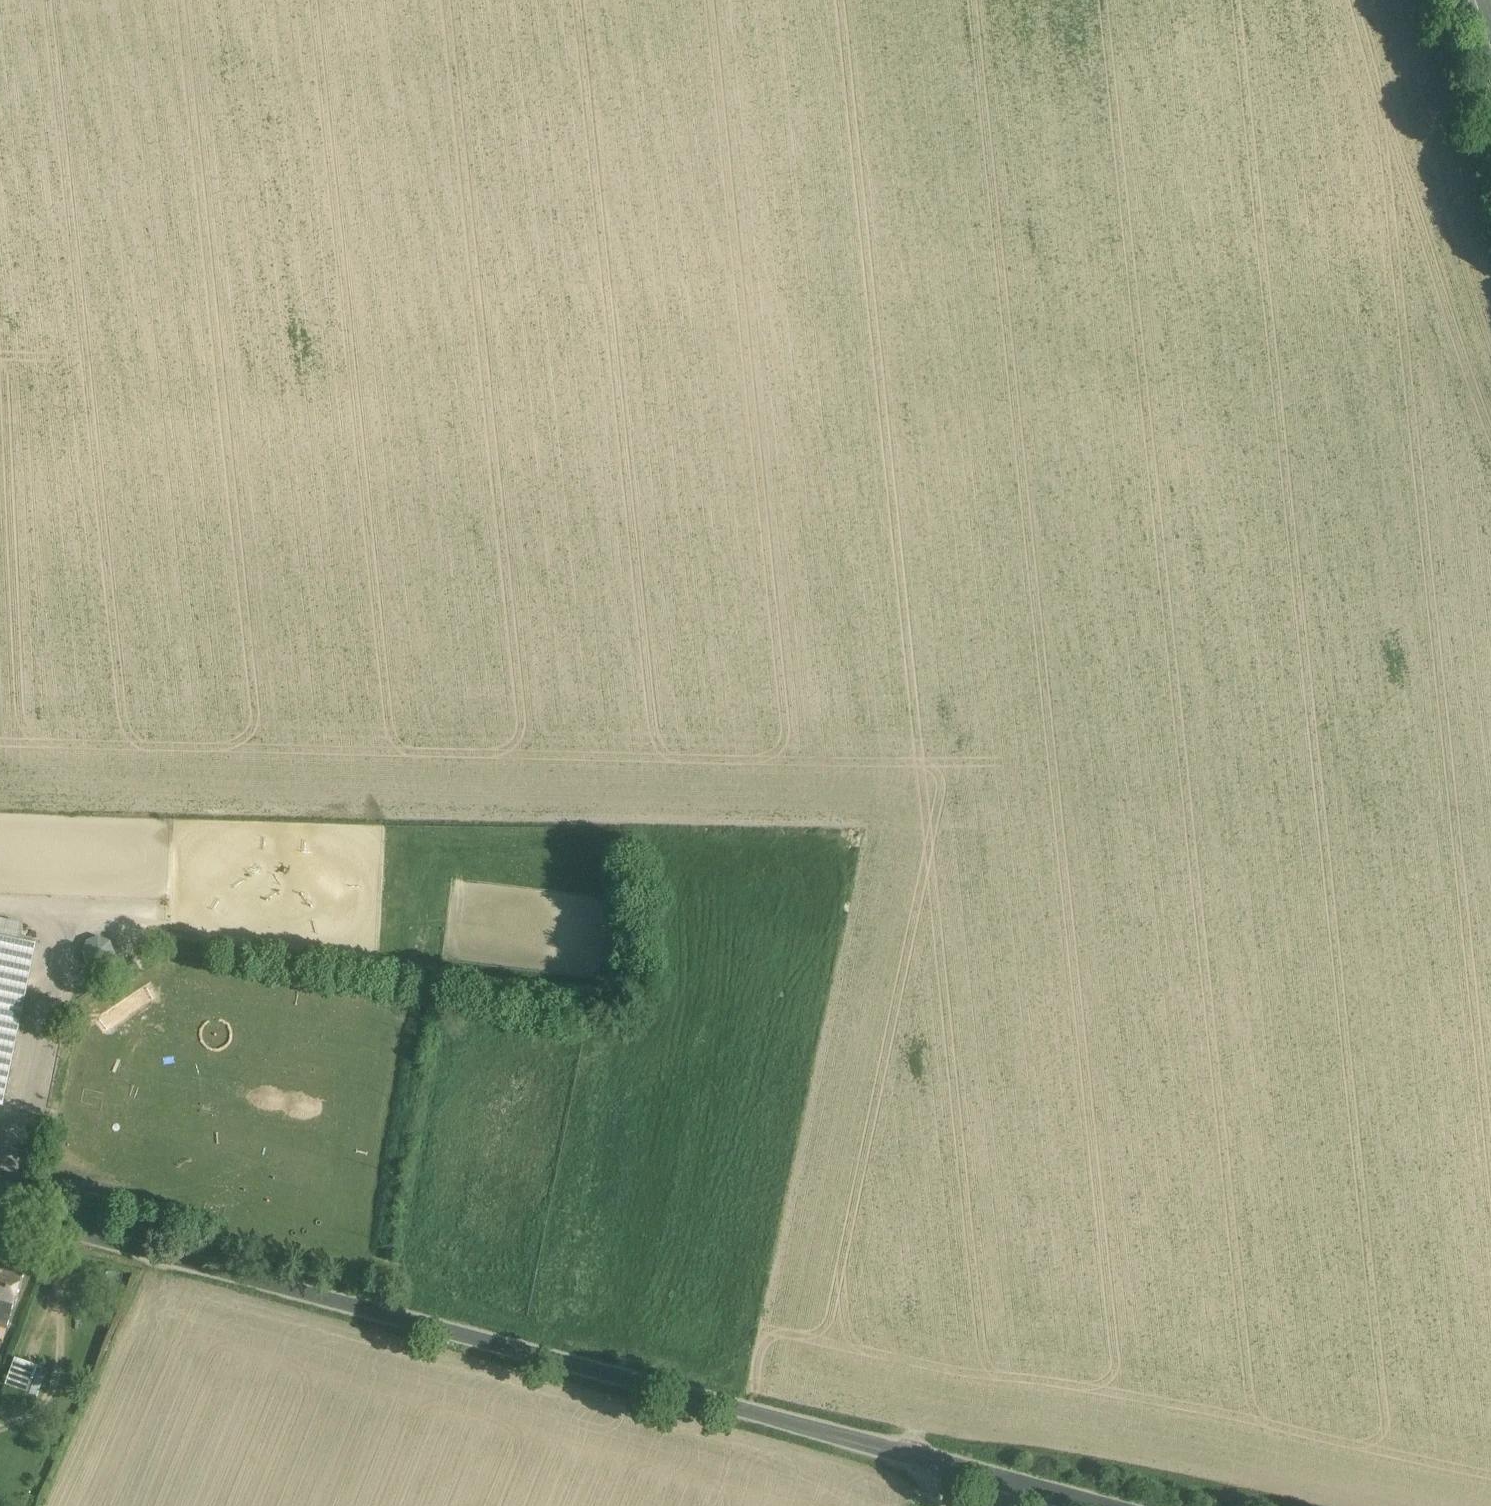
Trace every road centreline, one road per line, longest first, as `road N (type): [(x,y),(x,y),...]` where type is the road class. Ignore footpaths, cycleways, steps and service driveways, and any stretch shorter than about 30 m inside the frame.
road 1 (unclassified): [(0,1214),(1100,1505)]

